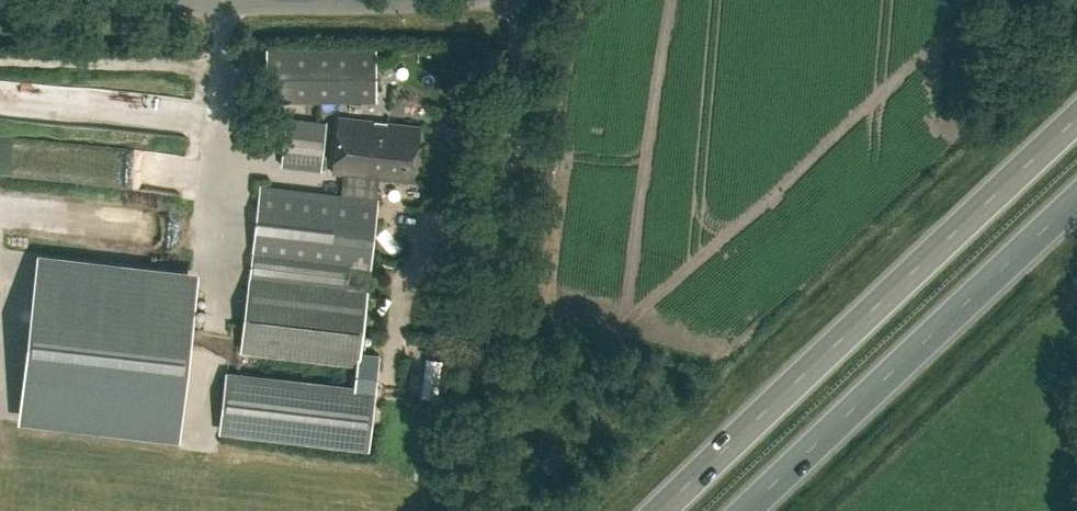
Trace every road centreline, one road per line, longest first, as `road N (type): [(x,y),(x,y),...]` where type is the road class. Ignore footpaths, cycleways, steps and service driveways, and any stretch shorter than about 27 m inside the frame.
road 1 (trunk): [(1076,118),(660,510)]
road 2 (trunk): [(744,510),(1076,198)]
road 3 (unclassified): [(0,6),(435,0)]
road 4 (unclassified): [(493,291),(520,54),(509,0)]

